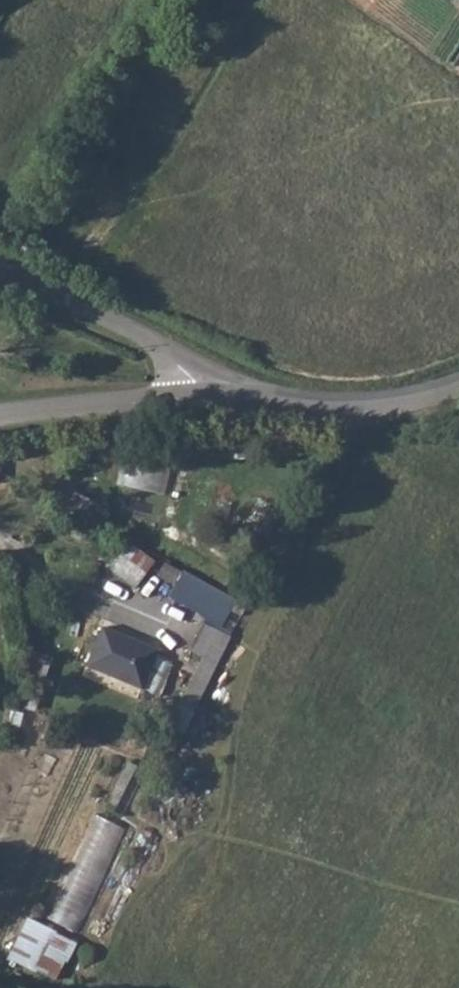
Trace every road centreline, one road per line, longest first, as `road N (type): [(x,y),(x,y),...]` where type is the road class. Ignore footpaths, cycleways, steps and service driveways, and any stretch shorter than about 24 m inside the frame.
road 1 (unclassified): [(244,403),(211,376),(0,268)]
road 2 (unclassified): [(0,420),(244,403)]
road 3 (unclassified): [(244,403),(340,410),(458,384)]

